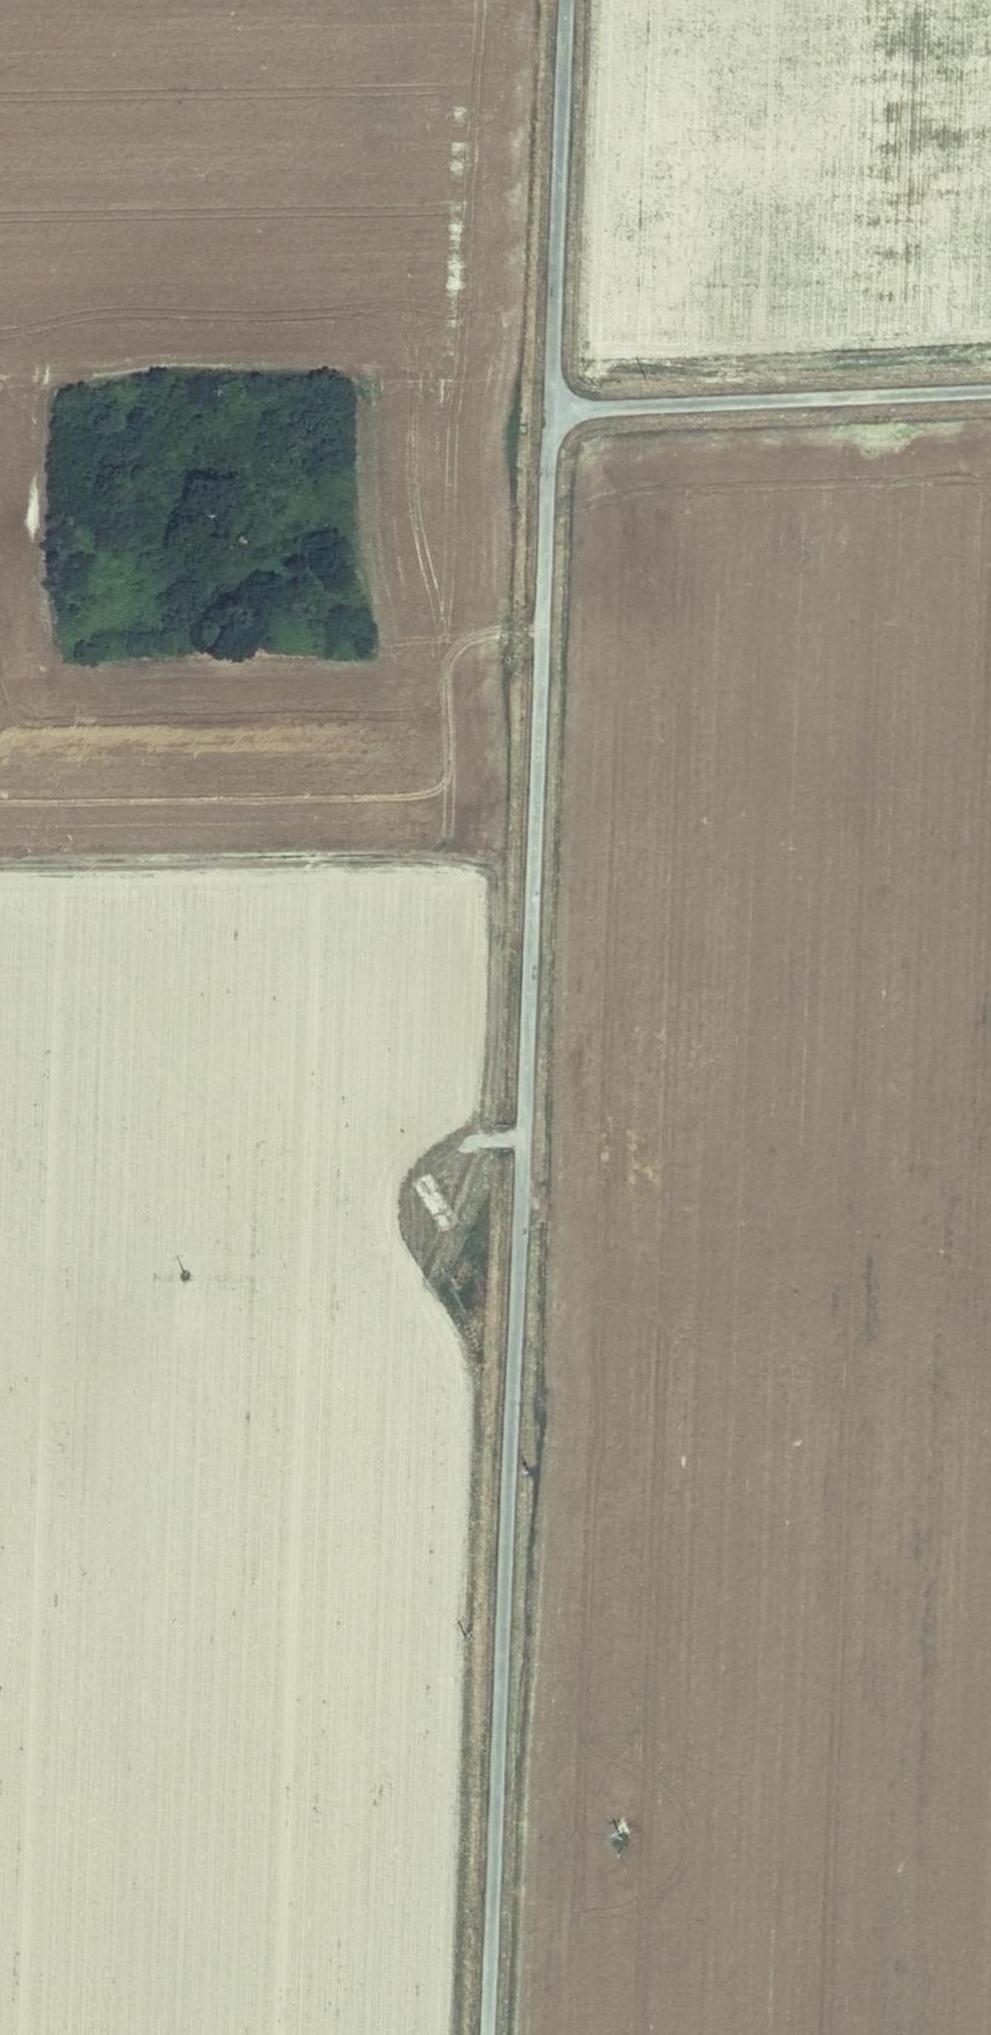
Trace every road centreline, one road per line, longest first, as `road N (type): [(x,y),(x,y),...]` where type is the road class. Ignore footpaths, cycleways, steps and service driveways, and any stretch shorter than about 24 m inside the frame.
road 1 (unclassified): [(489,2034),(553,411)]
road 2 (residential): [(990,392),(553,411)]
road 3 (unclassified): [(553,411),(567,0)]

